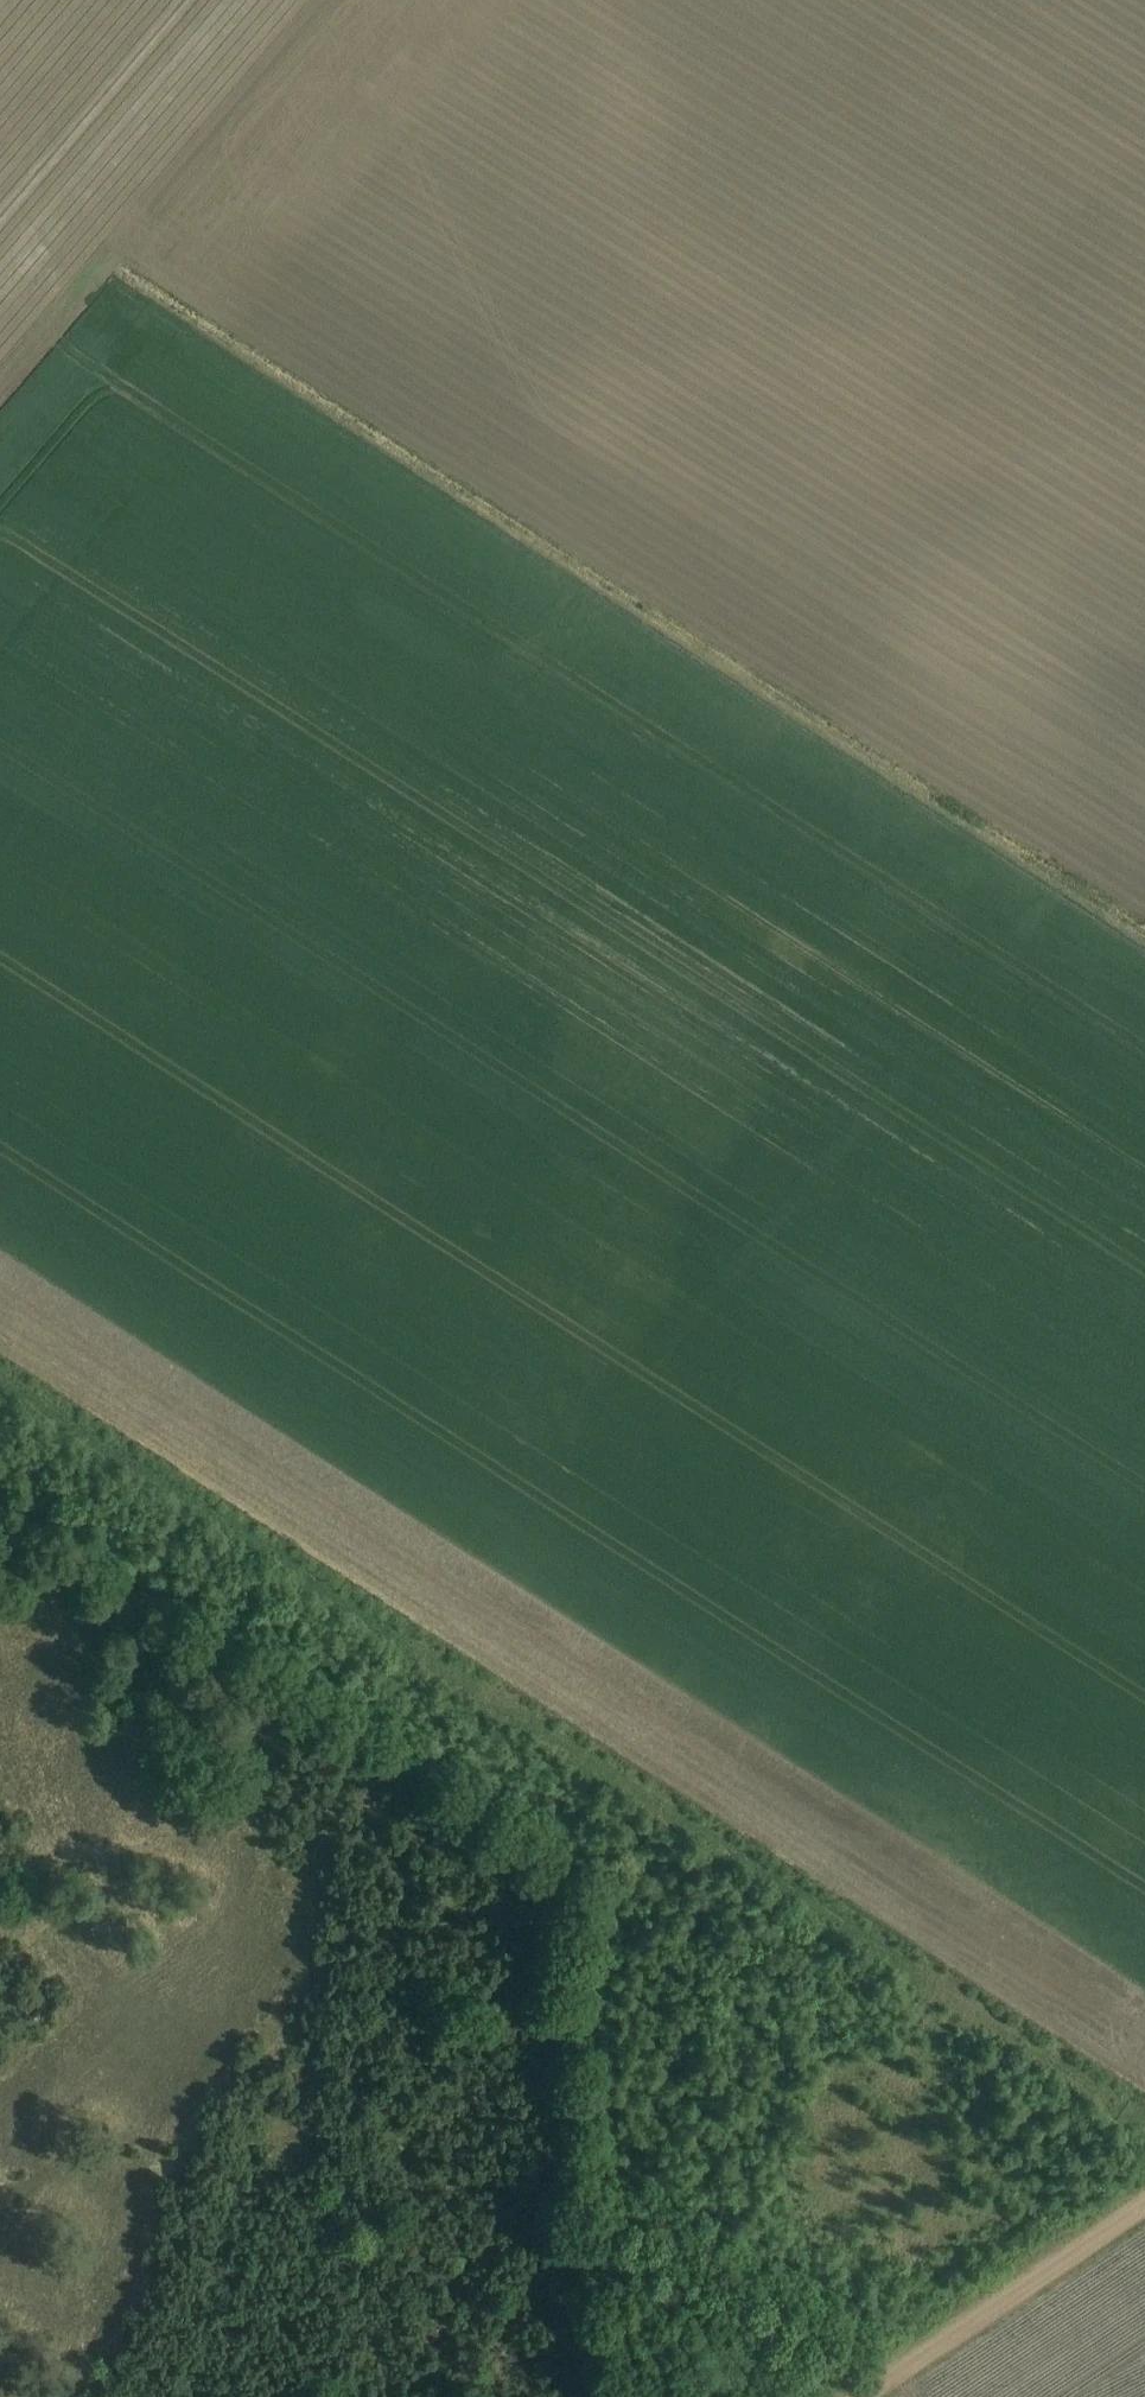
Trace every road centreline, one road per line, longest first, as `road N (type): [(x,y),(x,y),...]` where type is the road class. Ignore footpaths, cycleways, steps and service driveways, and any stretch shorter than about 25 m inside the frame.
road 1 (track): [(855,2396),(1144,2201)]

